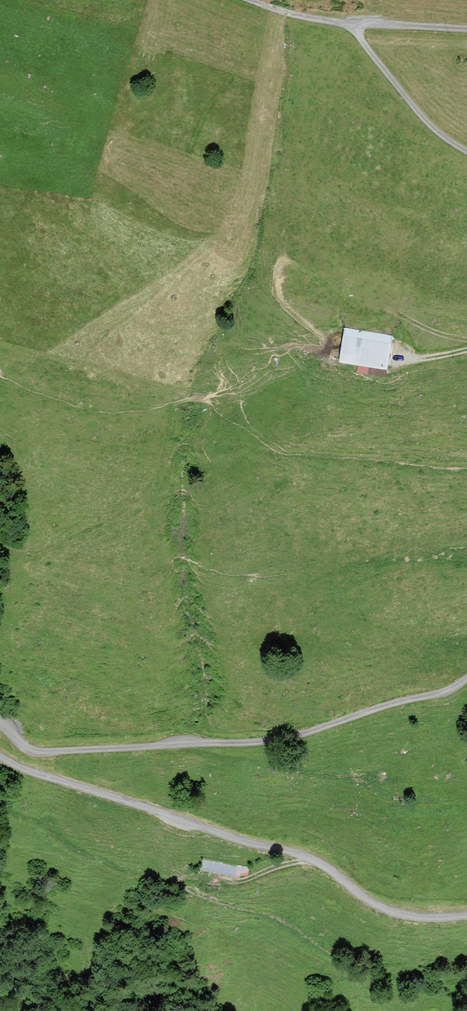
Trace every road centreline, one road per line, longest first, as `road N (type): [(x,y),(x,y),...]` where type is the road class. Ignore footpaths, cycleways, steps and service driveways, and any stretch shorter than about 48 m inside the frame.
road 1 (residential): [(466,915),(389,912),(305,856),(0,757)]
road 2 (unclassified): [(466,679),(279,740),(39,754),(0,721)]
road 3 (unclassified): [(352,25),(409,102),(466,151)]

